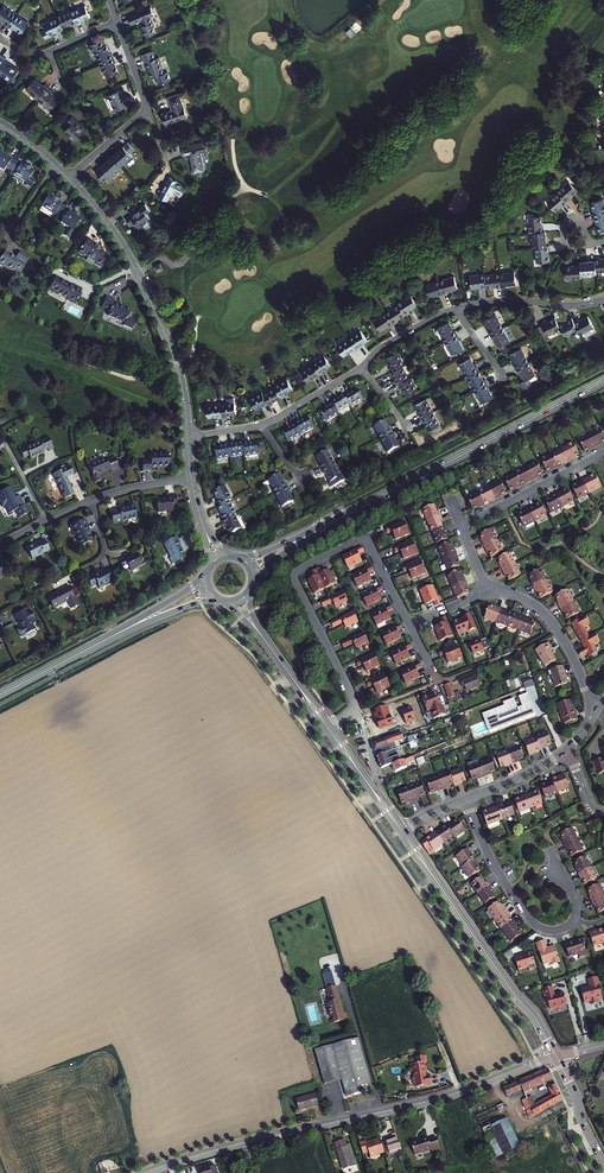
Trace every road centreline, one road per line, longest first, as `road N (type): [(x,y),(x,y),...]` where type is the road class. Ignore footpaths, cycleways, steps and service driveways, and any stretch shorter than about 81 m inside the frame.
road 1 (residential): [(146,1172),(437,1099),(556,1056)]
road 2 (residential): [(329,729),(353,705),(296,571),(364,540),(409,624)]
road 3 (secondary): [(331,523),(603,381)]
road 4 (residential): [(188,437),(179,373),(153,305),(120,241),(69,178)]
road 5 (tertiary): [(402,831),(556,1056)]
road 6 (residential): [(466,799),(509,889),(530,919),(552,931),(566,927),(576,907),(551,848)]
road 7 (residential): [(493,590),(547,615),(594,715)]
road 8 (residential): [(461,527),(603,452)]
road 9 (residential): [(455,309),(603,300)]
road 10 (secondary): [(0,695),(119,633)]
road 11 (tertiary): [(329,729),(402,831)]

